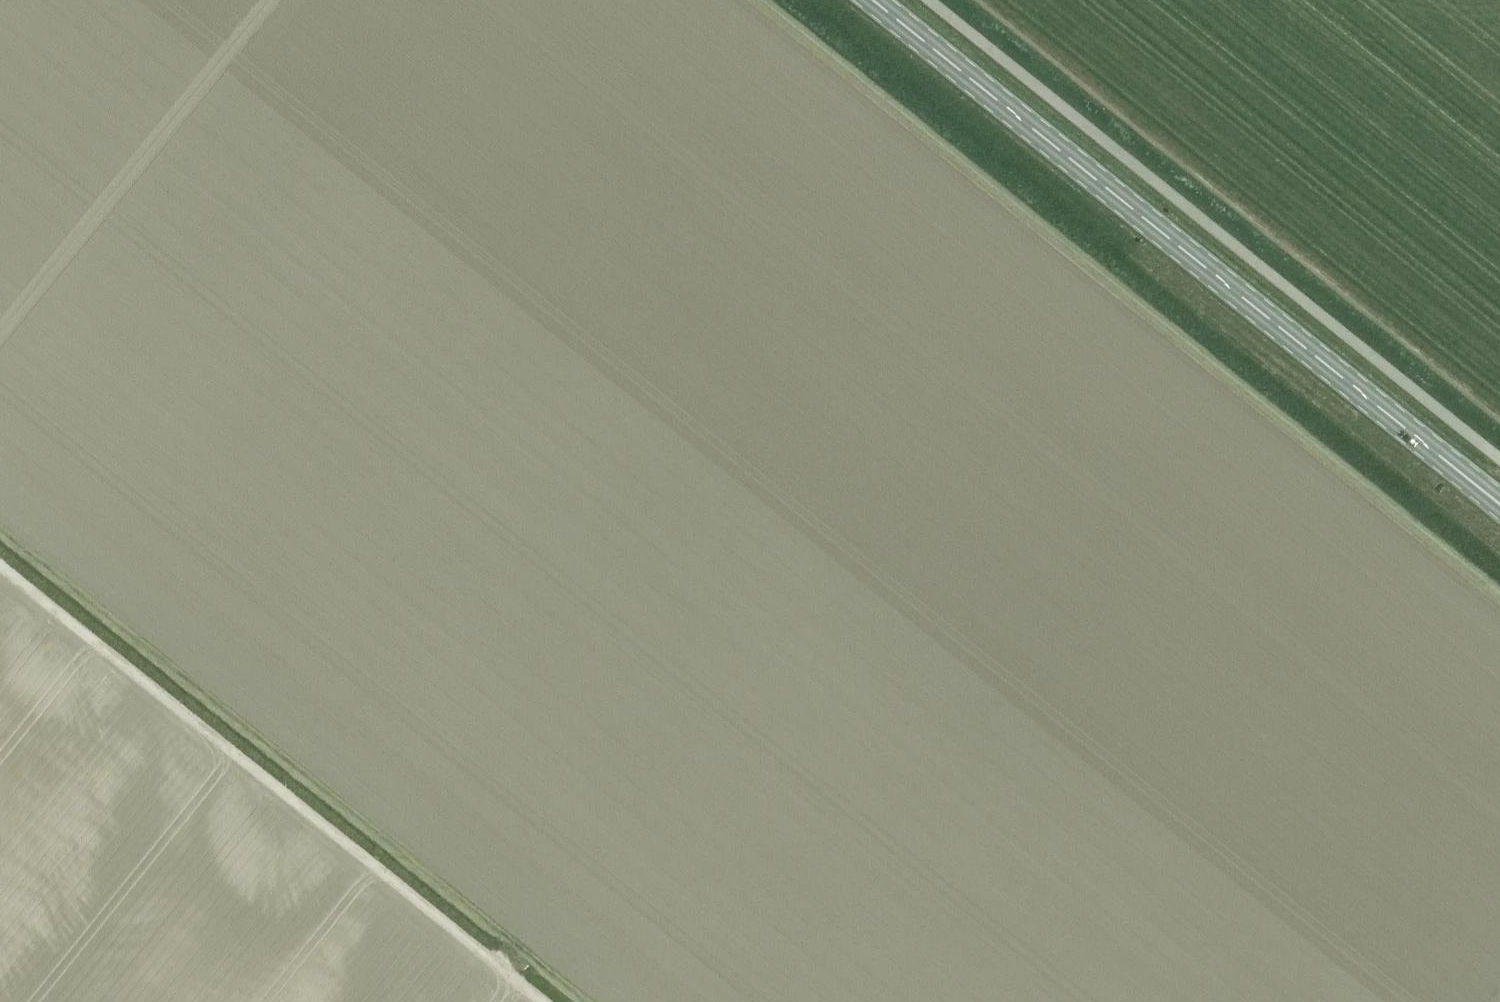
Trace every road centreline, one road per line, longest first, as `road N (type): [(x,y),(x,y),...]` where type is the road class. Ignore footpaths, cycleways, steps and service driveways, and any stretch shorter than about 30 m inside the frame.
road 1 (primary): [(1429,444),(869,0)]

